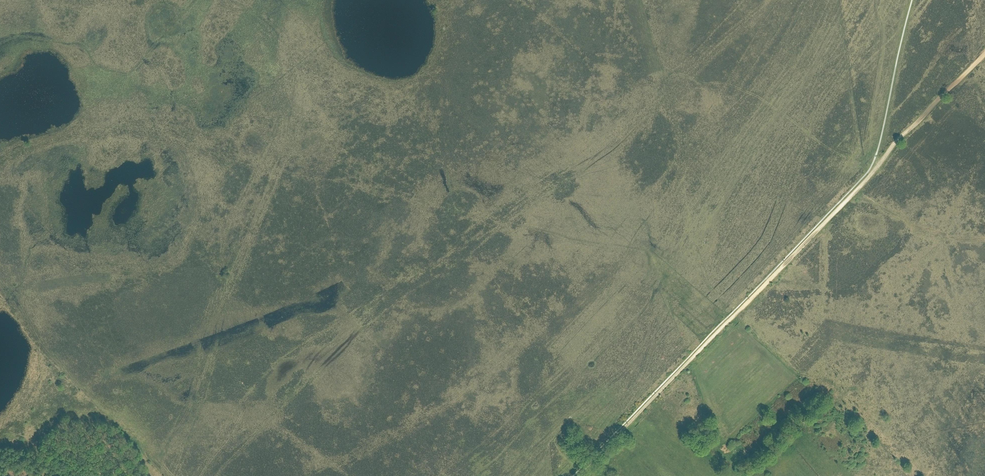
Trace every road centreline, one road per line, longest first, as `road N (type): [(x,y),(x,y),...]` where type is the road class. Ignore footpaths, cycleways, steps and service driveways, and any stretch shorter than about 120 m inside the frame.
road 1 (track): [(578,475),(872,174)]
road 2 (track): [(872,174),(984,52)]

